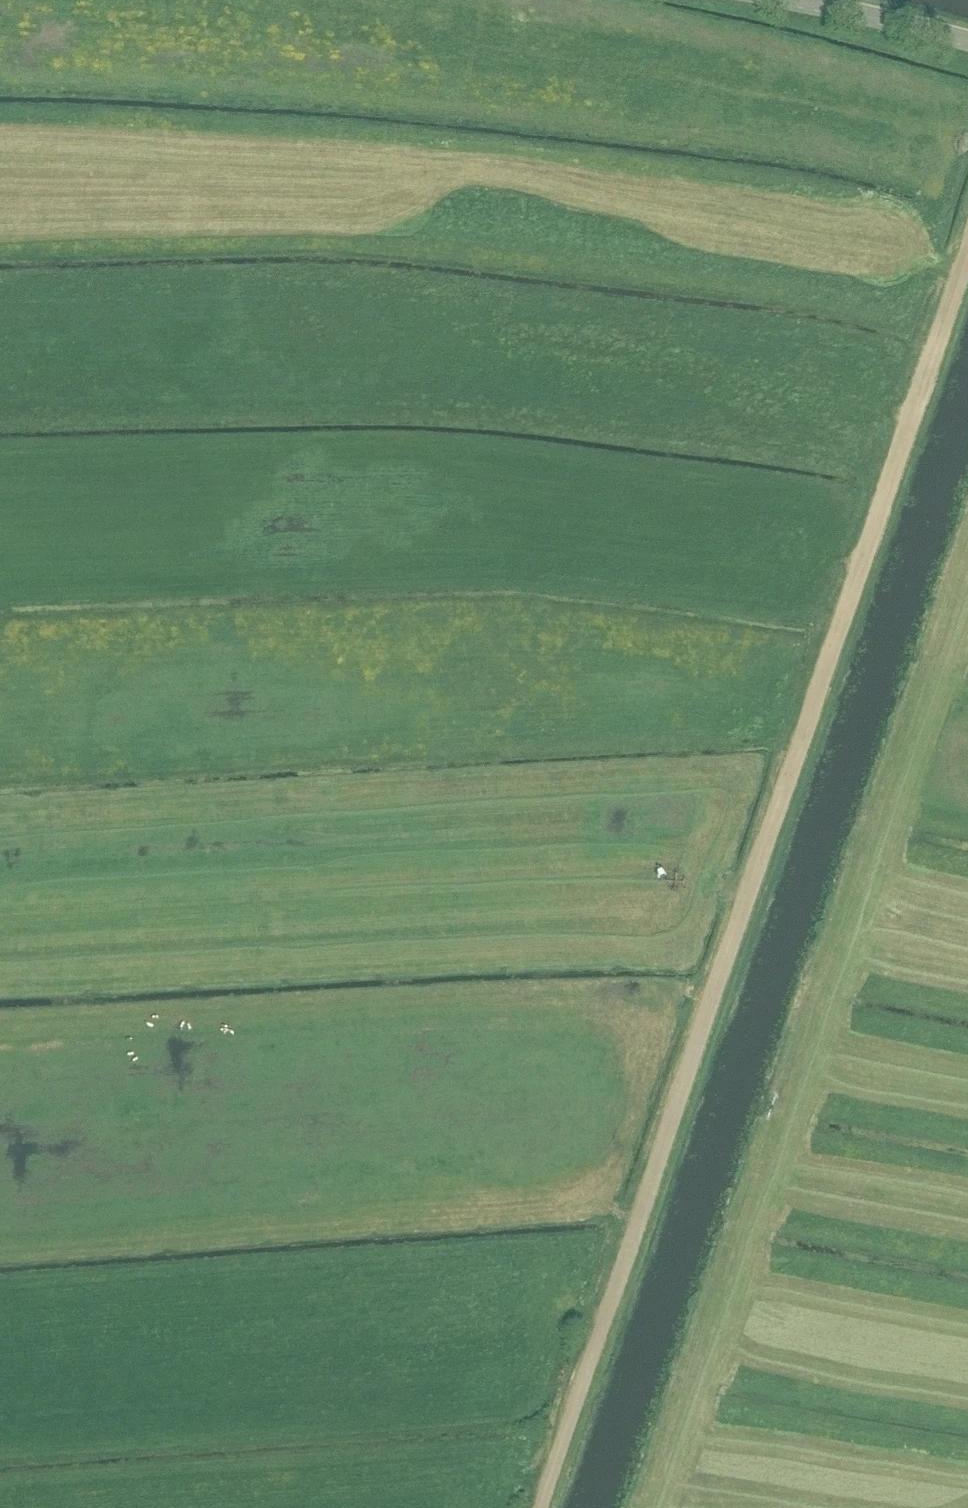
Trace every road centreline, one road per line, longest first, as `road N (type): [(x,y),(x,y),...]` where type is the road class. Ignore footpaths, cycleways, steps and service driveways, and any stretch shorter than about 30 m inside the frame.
road 1 (track): [(534,1507),(967,245)]
road 2 (unclassified): [(967,41),(787,0)]

